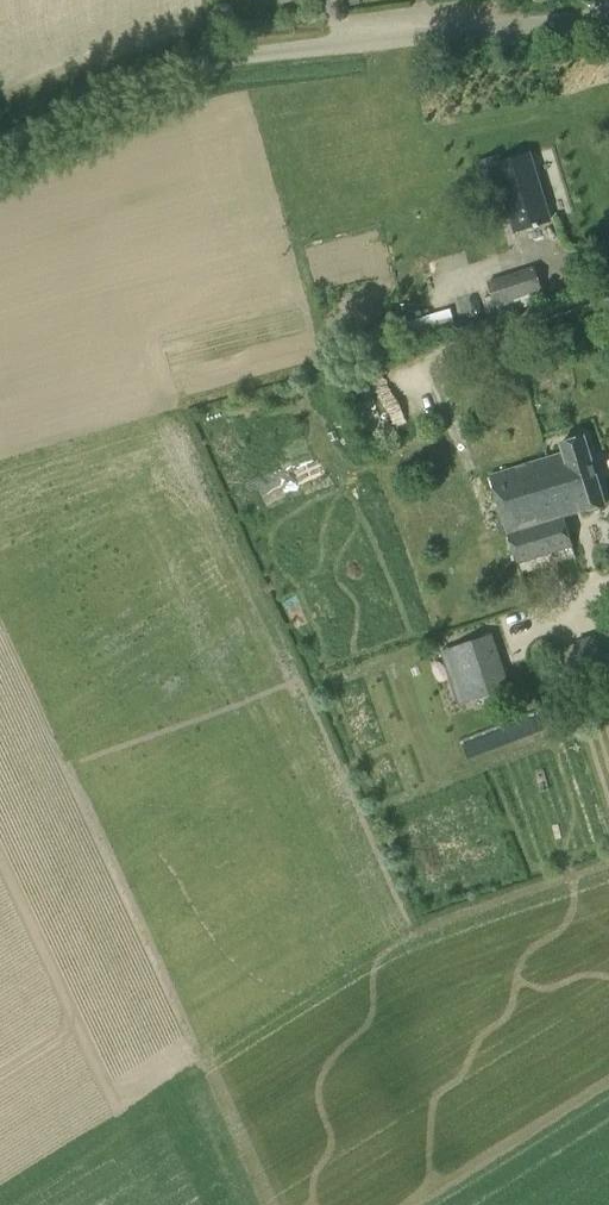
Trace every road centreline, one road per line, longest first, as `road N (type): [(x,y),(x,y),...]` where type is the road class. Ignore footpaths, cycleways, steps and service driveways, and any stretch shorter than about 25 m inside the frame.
road 1 (unclassified): [(0,138),(226,54),(608,17)]

